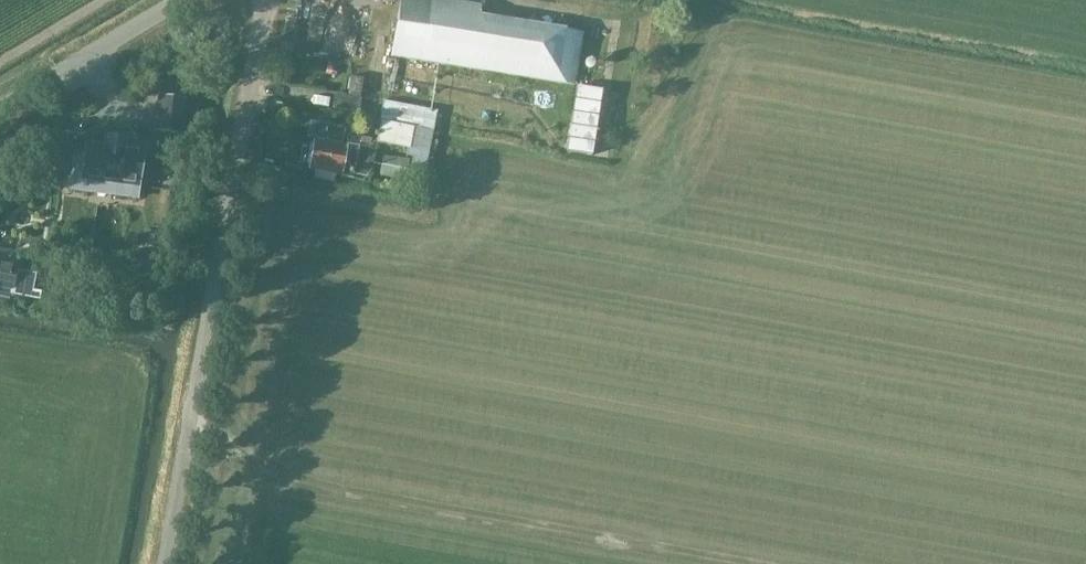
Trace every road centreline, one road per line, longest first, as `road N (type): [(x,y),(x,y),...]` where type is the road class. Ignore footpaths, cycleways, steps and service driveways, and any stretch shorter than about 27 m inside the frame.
road 1 (unclassified): [(146,563),(249,0)]
road 2 (unclassified): [(0,114),(182,0)]

